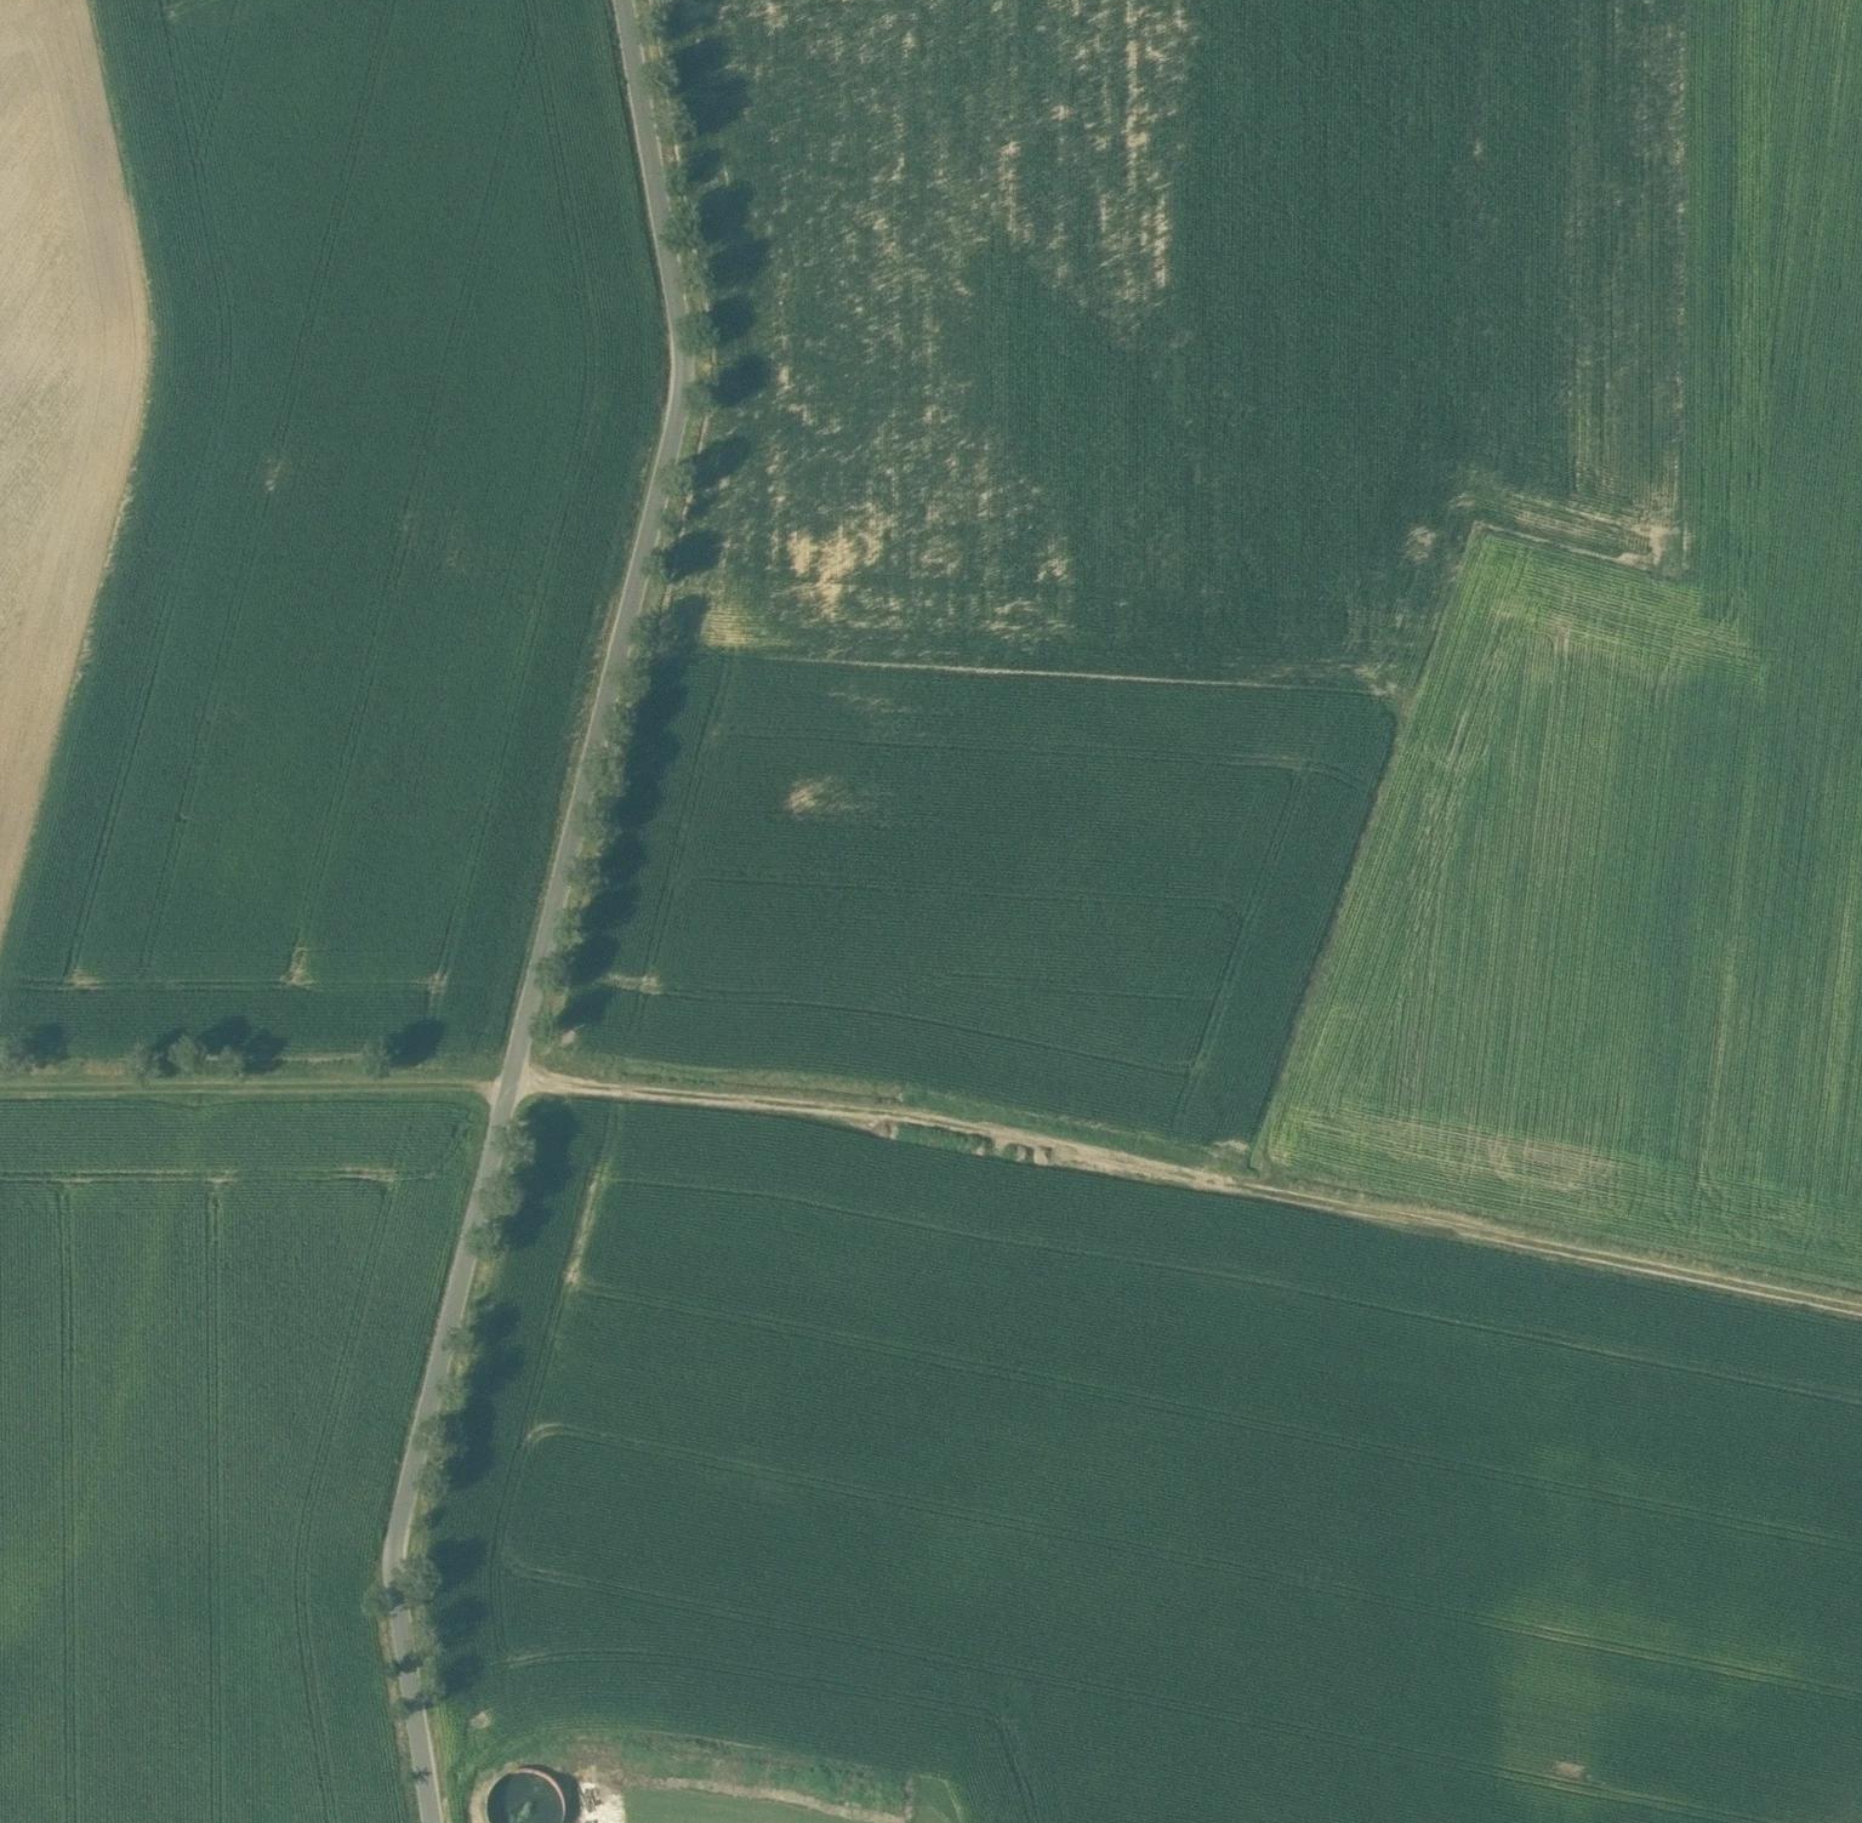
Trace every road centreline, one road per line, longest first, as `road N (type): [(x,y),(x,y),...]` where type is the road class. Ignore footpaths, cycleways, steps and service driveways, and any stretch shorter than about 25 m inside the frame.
road 1 (unclassified): [(433,1822),(392,1557),(690,378),(625,0)]
road 2 (track): [(510,1088),(585,1086),(899,1118),(1861,1309)]

